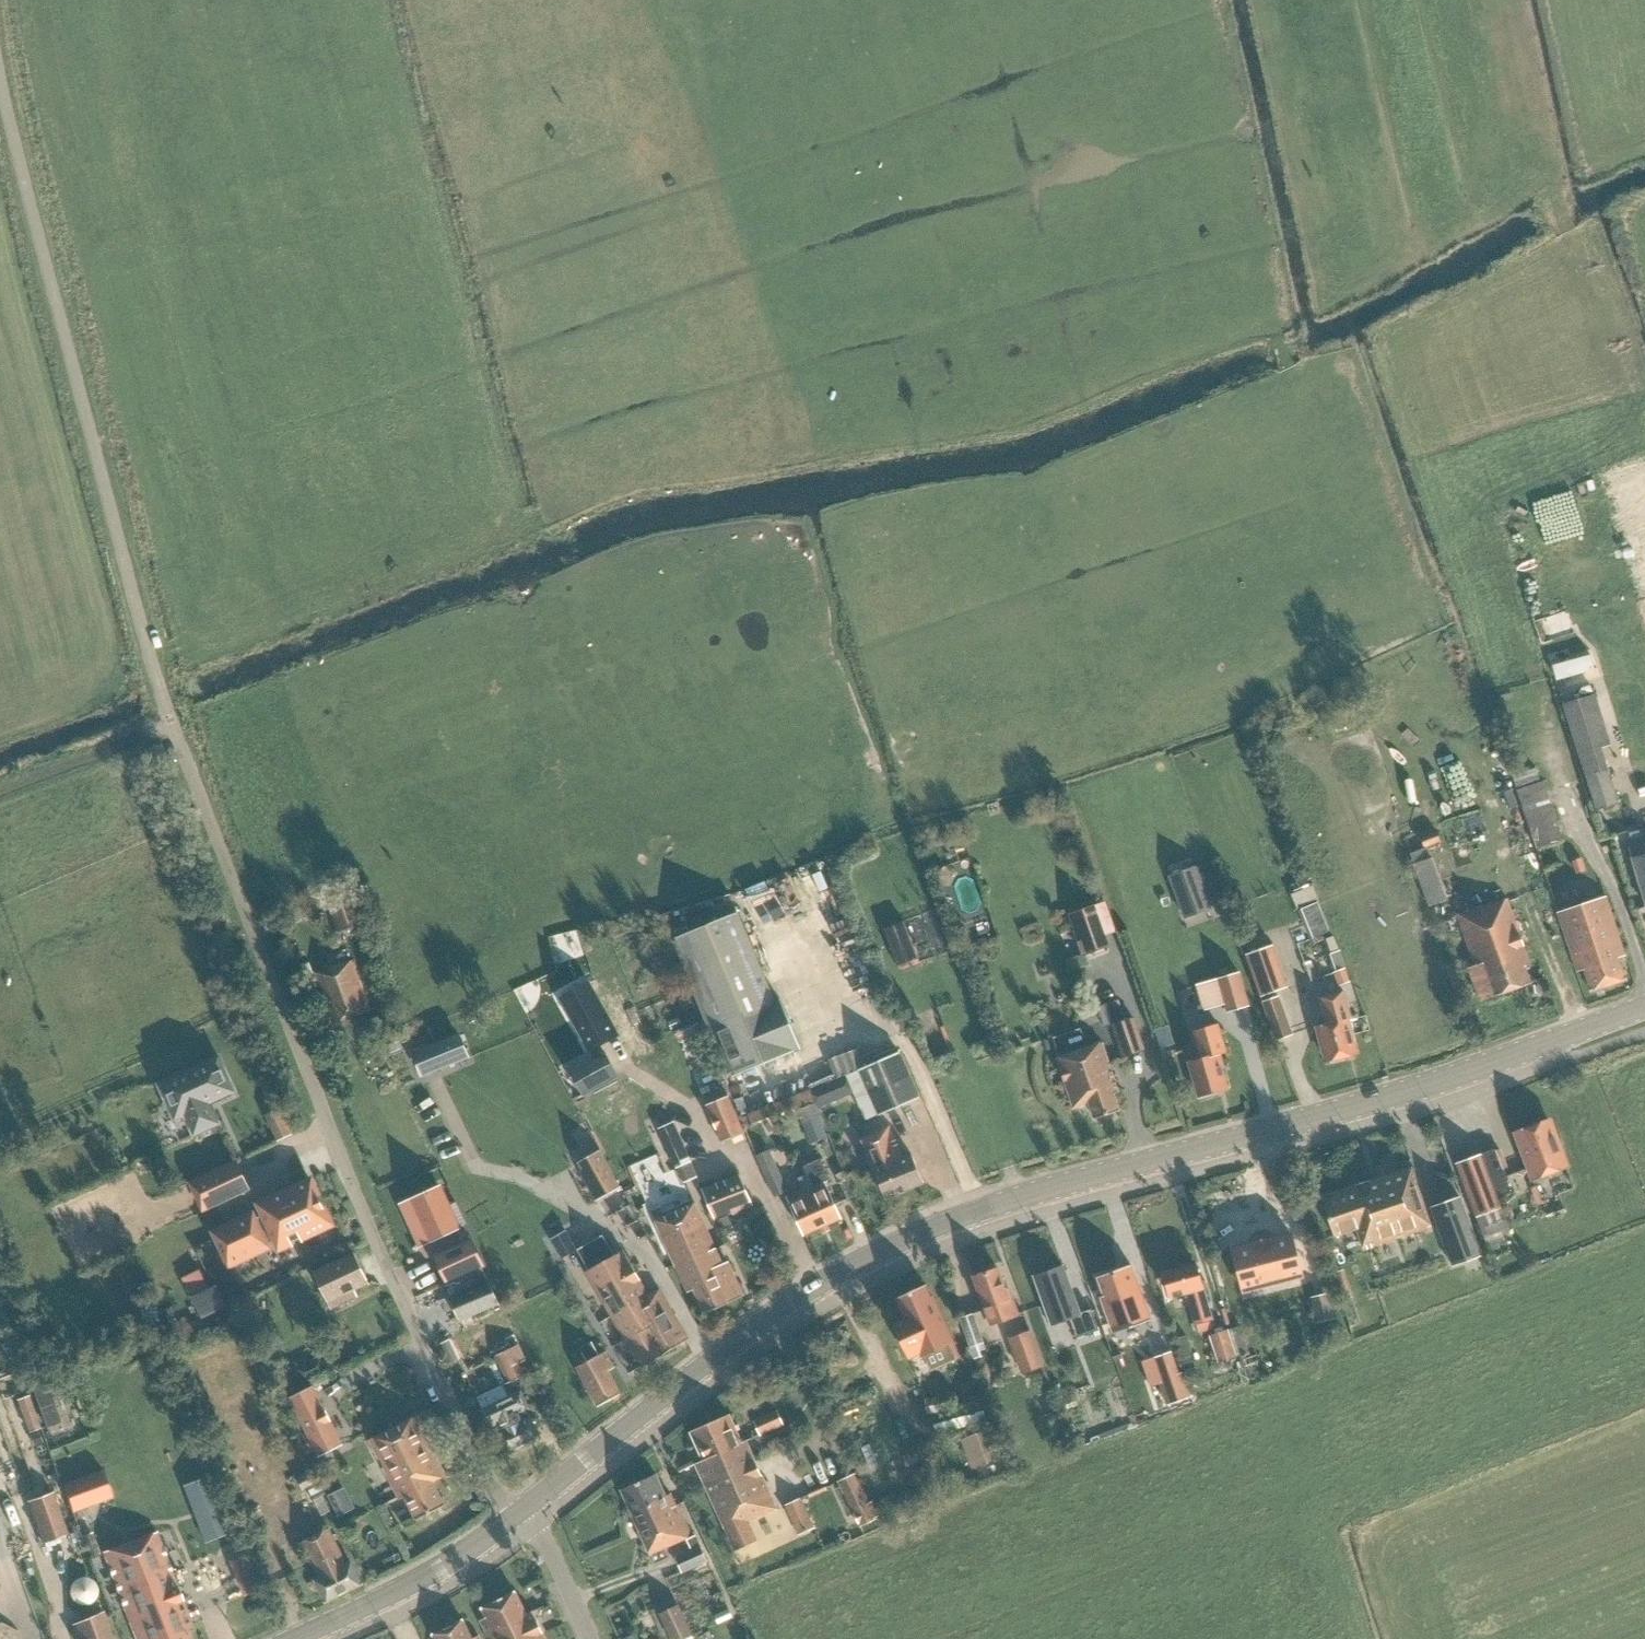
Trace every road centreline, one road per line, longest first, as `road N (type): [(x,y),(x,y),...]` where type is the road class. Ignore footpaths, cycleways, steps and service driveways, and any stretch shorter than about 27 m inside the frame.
road 1 (unclassified): [(521,1511),(477,1458),(401,1295),(166,705),(0,73)]
road 2 (tertiary): [(1644,1007),(1420,1087),(1095,1175),(892,1246),(767,1320),(521,1511)]
road 3 (tertiary): [(521,1511),(422,1579),(295,1638)]
road 4 (unclassified): [(592,1638),(540,1533),(521,1511)]

